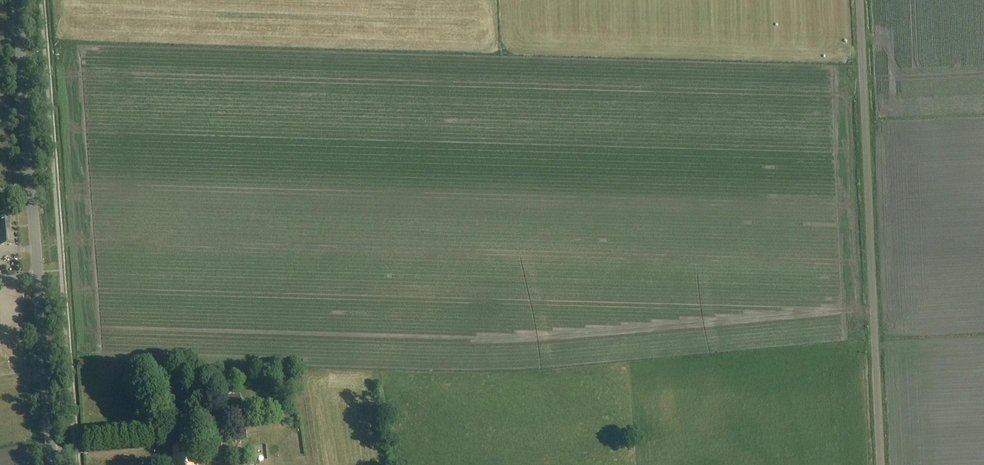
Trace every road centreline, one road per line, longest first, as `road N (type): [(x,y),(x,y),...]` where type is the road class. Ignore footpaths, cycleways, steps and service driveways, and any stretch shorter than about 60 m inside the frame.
road 1 (unclassified): [(52,464),(18,0)]
road 2 (unclassified): [(881,464),(860,0)]

